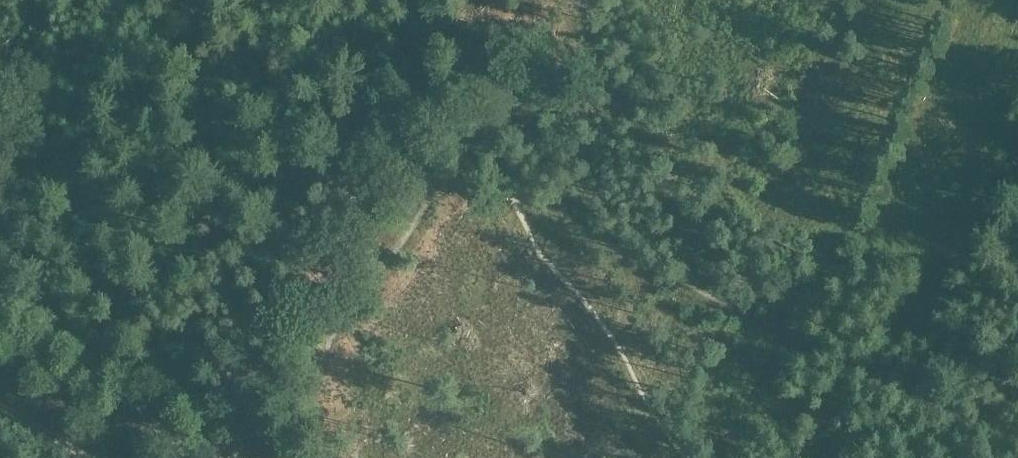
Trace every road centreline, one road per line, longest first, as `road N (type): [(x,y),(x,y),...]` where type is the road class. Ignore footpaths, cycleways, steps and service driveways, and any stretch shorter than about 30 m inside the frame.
road 1 (track): [(277,457),(307,370),(432,196),(471,159),(519,200),(883,374)]
road 2 (track): [(171,0),(187,23),(248,287),(333,330)]
road 3 (track): [(185,457),(56,317),(0,285)]
road 4 (track): [(431,0),(455,145),(471,159)]

